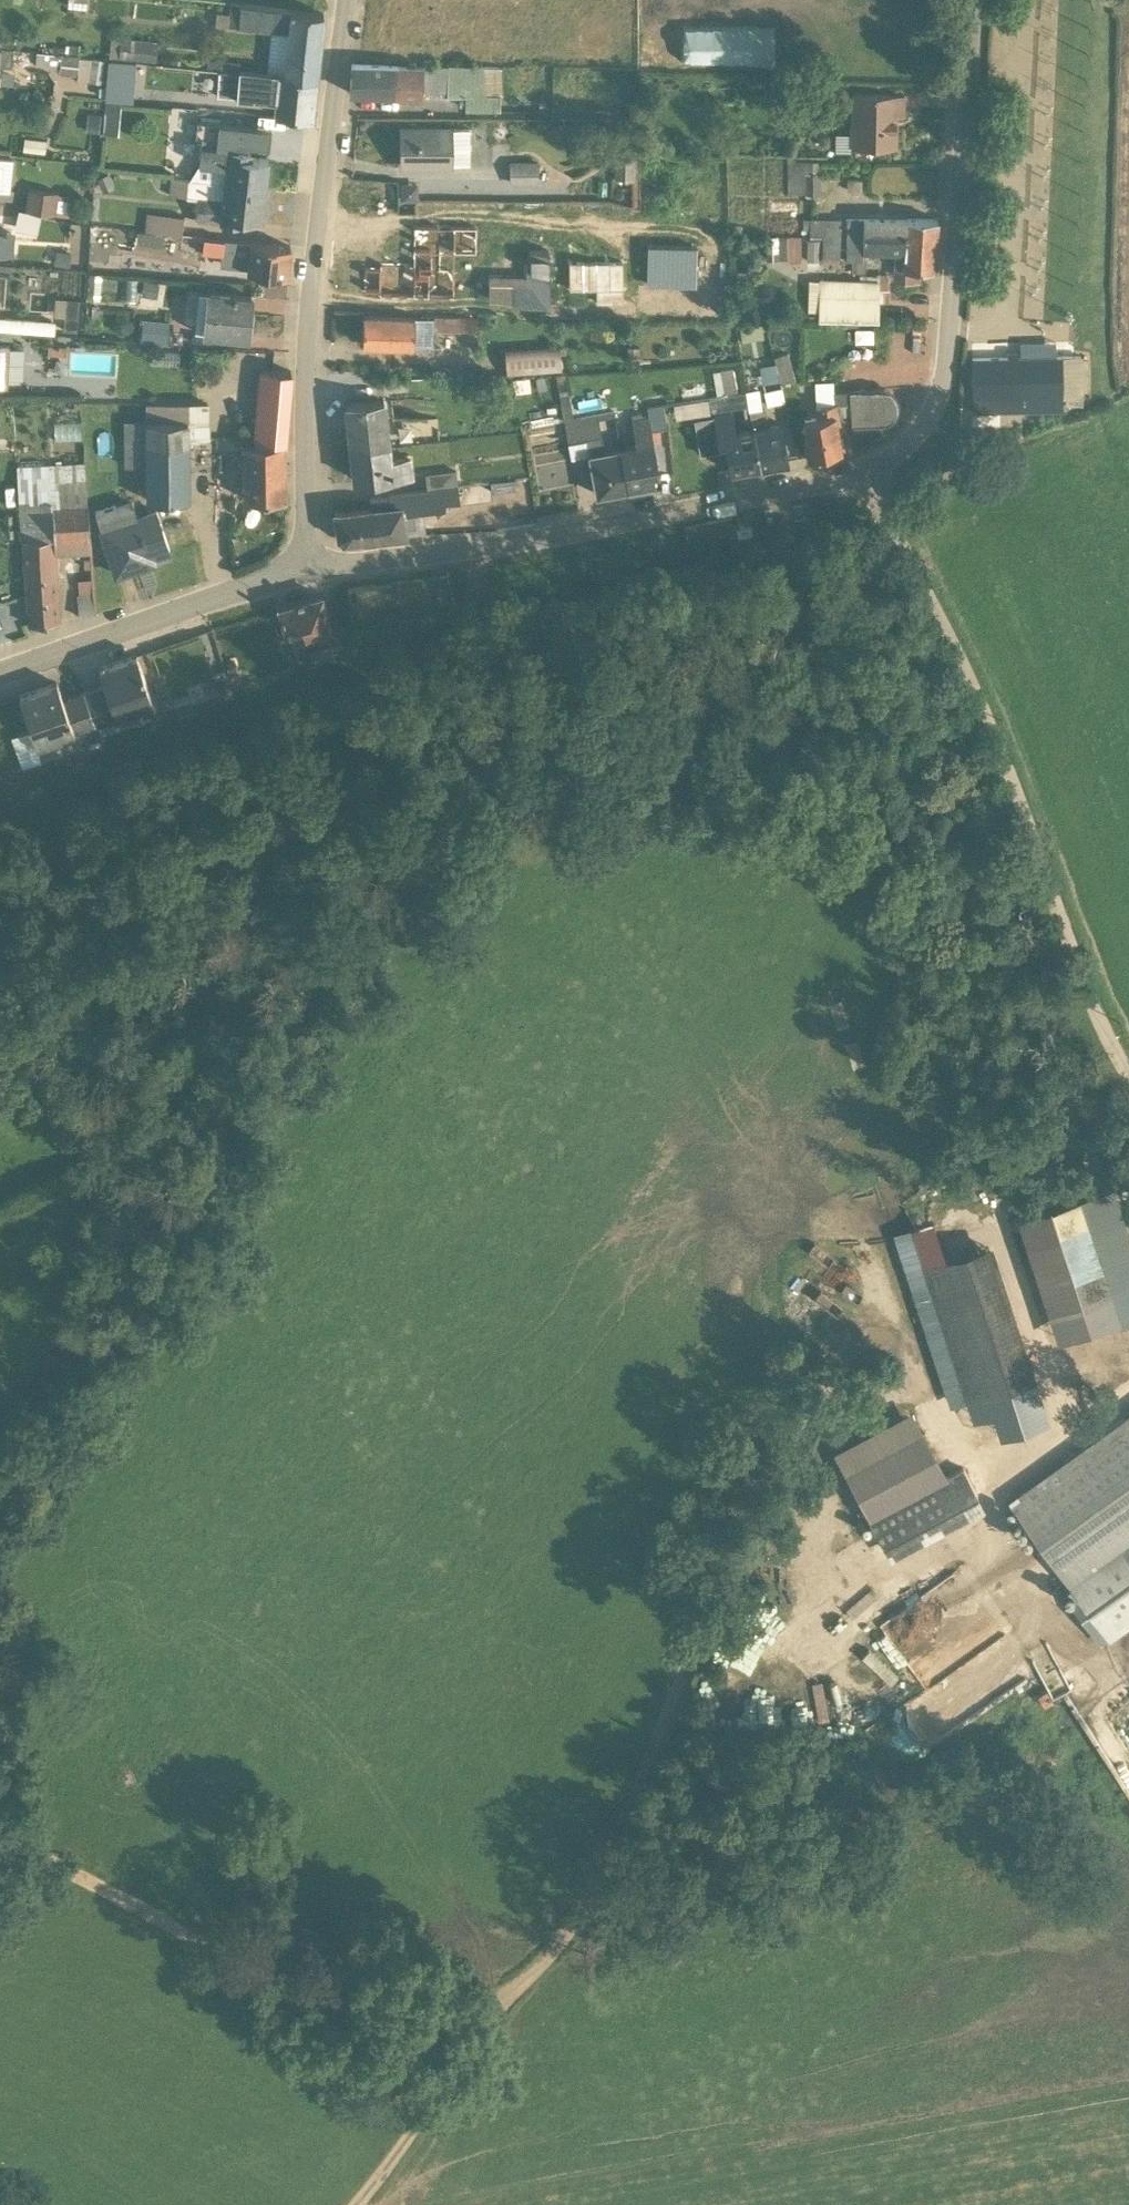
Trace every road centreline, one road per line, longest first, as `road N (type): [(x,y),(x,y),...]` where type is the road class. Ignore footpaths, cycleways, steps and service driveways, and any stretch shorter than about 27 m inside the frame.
road 1 (track): [(480,2036),(586,1897),(656,1726),(842,1344)]
road 2 (unclassified): [(867,472),(993,733),(1098,1012),(1128,1067)]
road 3 (residential): [(307,569),(310,338),(346,0)]
road 4 (residential): [(307,569),(568,532),(867,472)]
road 5 (track): [(480,2036),(362,2005),(265,1967),(0,1826)]
road 6 (residential): [(867,472),(910,437),(943,373),(975,0)]
road 7 (residential): [(0,676),(307,569)]
road 8 (track): [(356,2204),(480,2036)]

